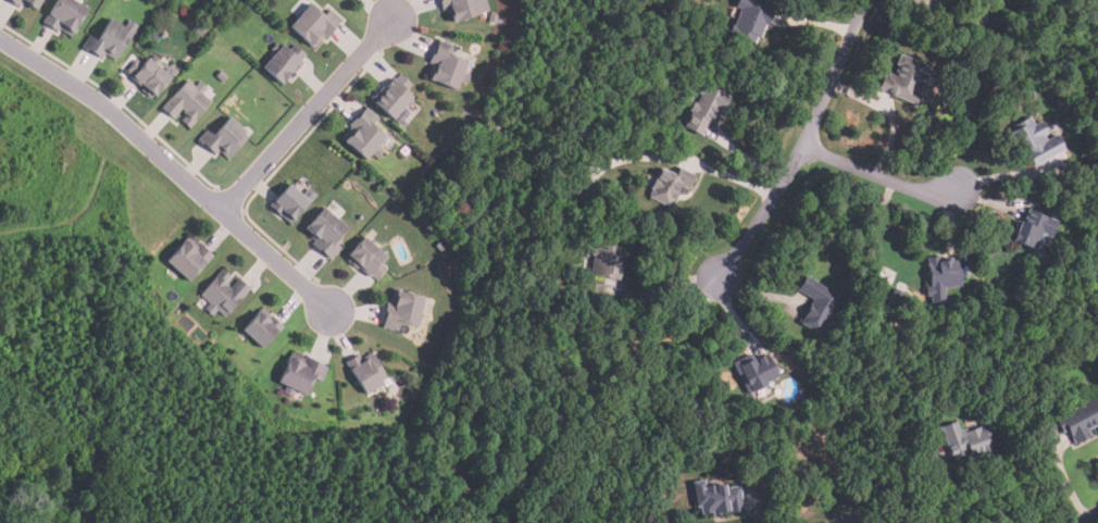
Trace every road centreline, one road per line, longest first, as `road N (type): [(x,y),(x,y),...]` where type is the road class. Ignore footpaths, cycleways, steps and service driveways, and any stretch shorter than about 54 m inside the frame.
road 1 (residential): [(0,40),(96,101),(333,314)]
road 2 (residential): [(864,0),(801,146),(716,284)]
road 3 (residential): [(219,211),(394,17)]
road 4 (residential): [(801,146),(921,192),(951,192)]

